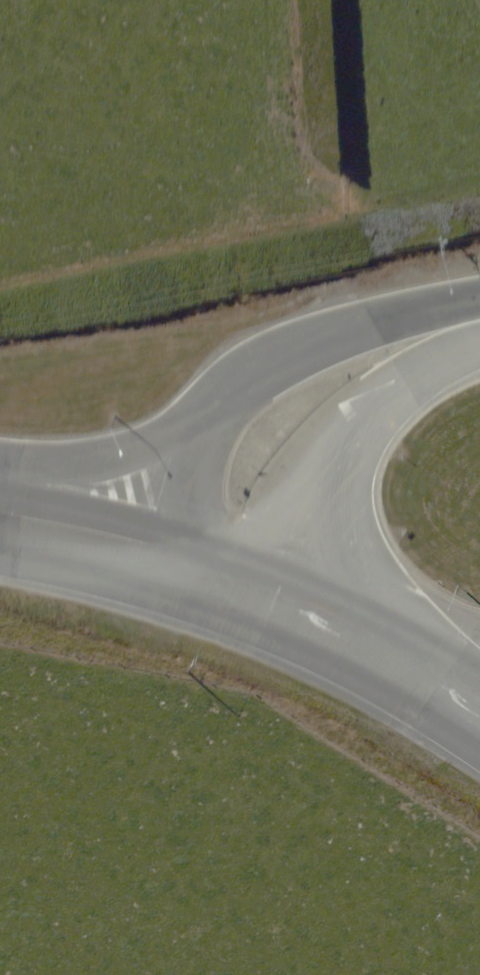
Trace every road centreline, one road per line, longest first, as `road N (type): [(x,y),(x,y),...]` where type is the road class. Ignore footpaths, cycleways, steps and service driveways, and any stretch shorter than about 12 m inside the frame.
road 1 (unclassified): [(479,343),(383,405),(277,585)]
road 2 (unclassified): [(212,406),(262,364),(360,323),(479,304)]
road 3 (primary): [(479,699),(277,585)]
road 4 (unclassified): [(0,461),(106,459),(212,406)]
road 5 (primary): [(178,552),(0,513)]
road 6 (unclassified): [(178,552),(212,406)]

